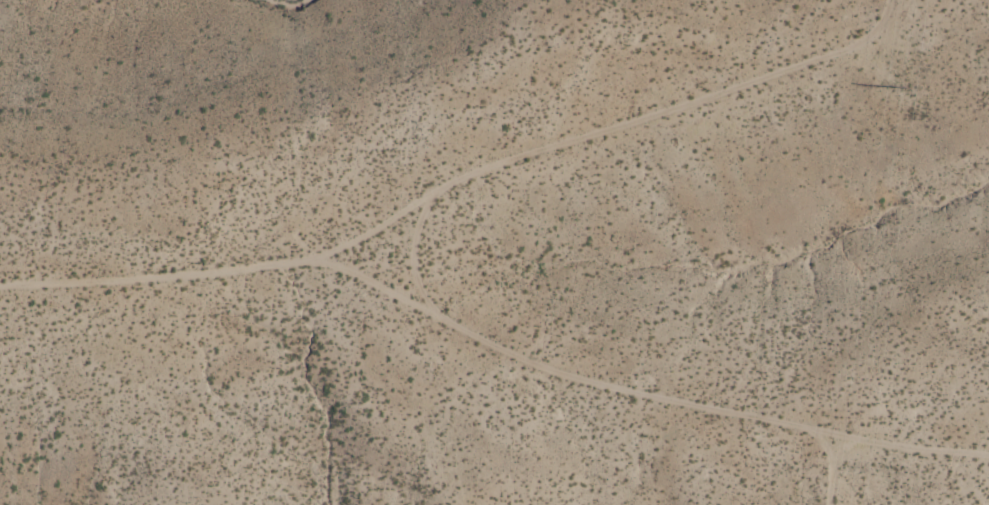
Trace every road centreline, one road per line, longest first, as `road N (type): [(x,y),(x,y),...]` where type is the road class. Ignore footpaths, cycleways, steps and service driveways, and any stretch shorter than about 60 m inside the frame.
road 1 (track): [(824,504),(830,468),(814,433),(708,413),(518,356),(415,310),(410,269),(418,202),(456,178),(861,37),(885,0)]
road 2 (track): [(410,269),(344,260),(0,286)]

